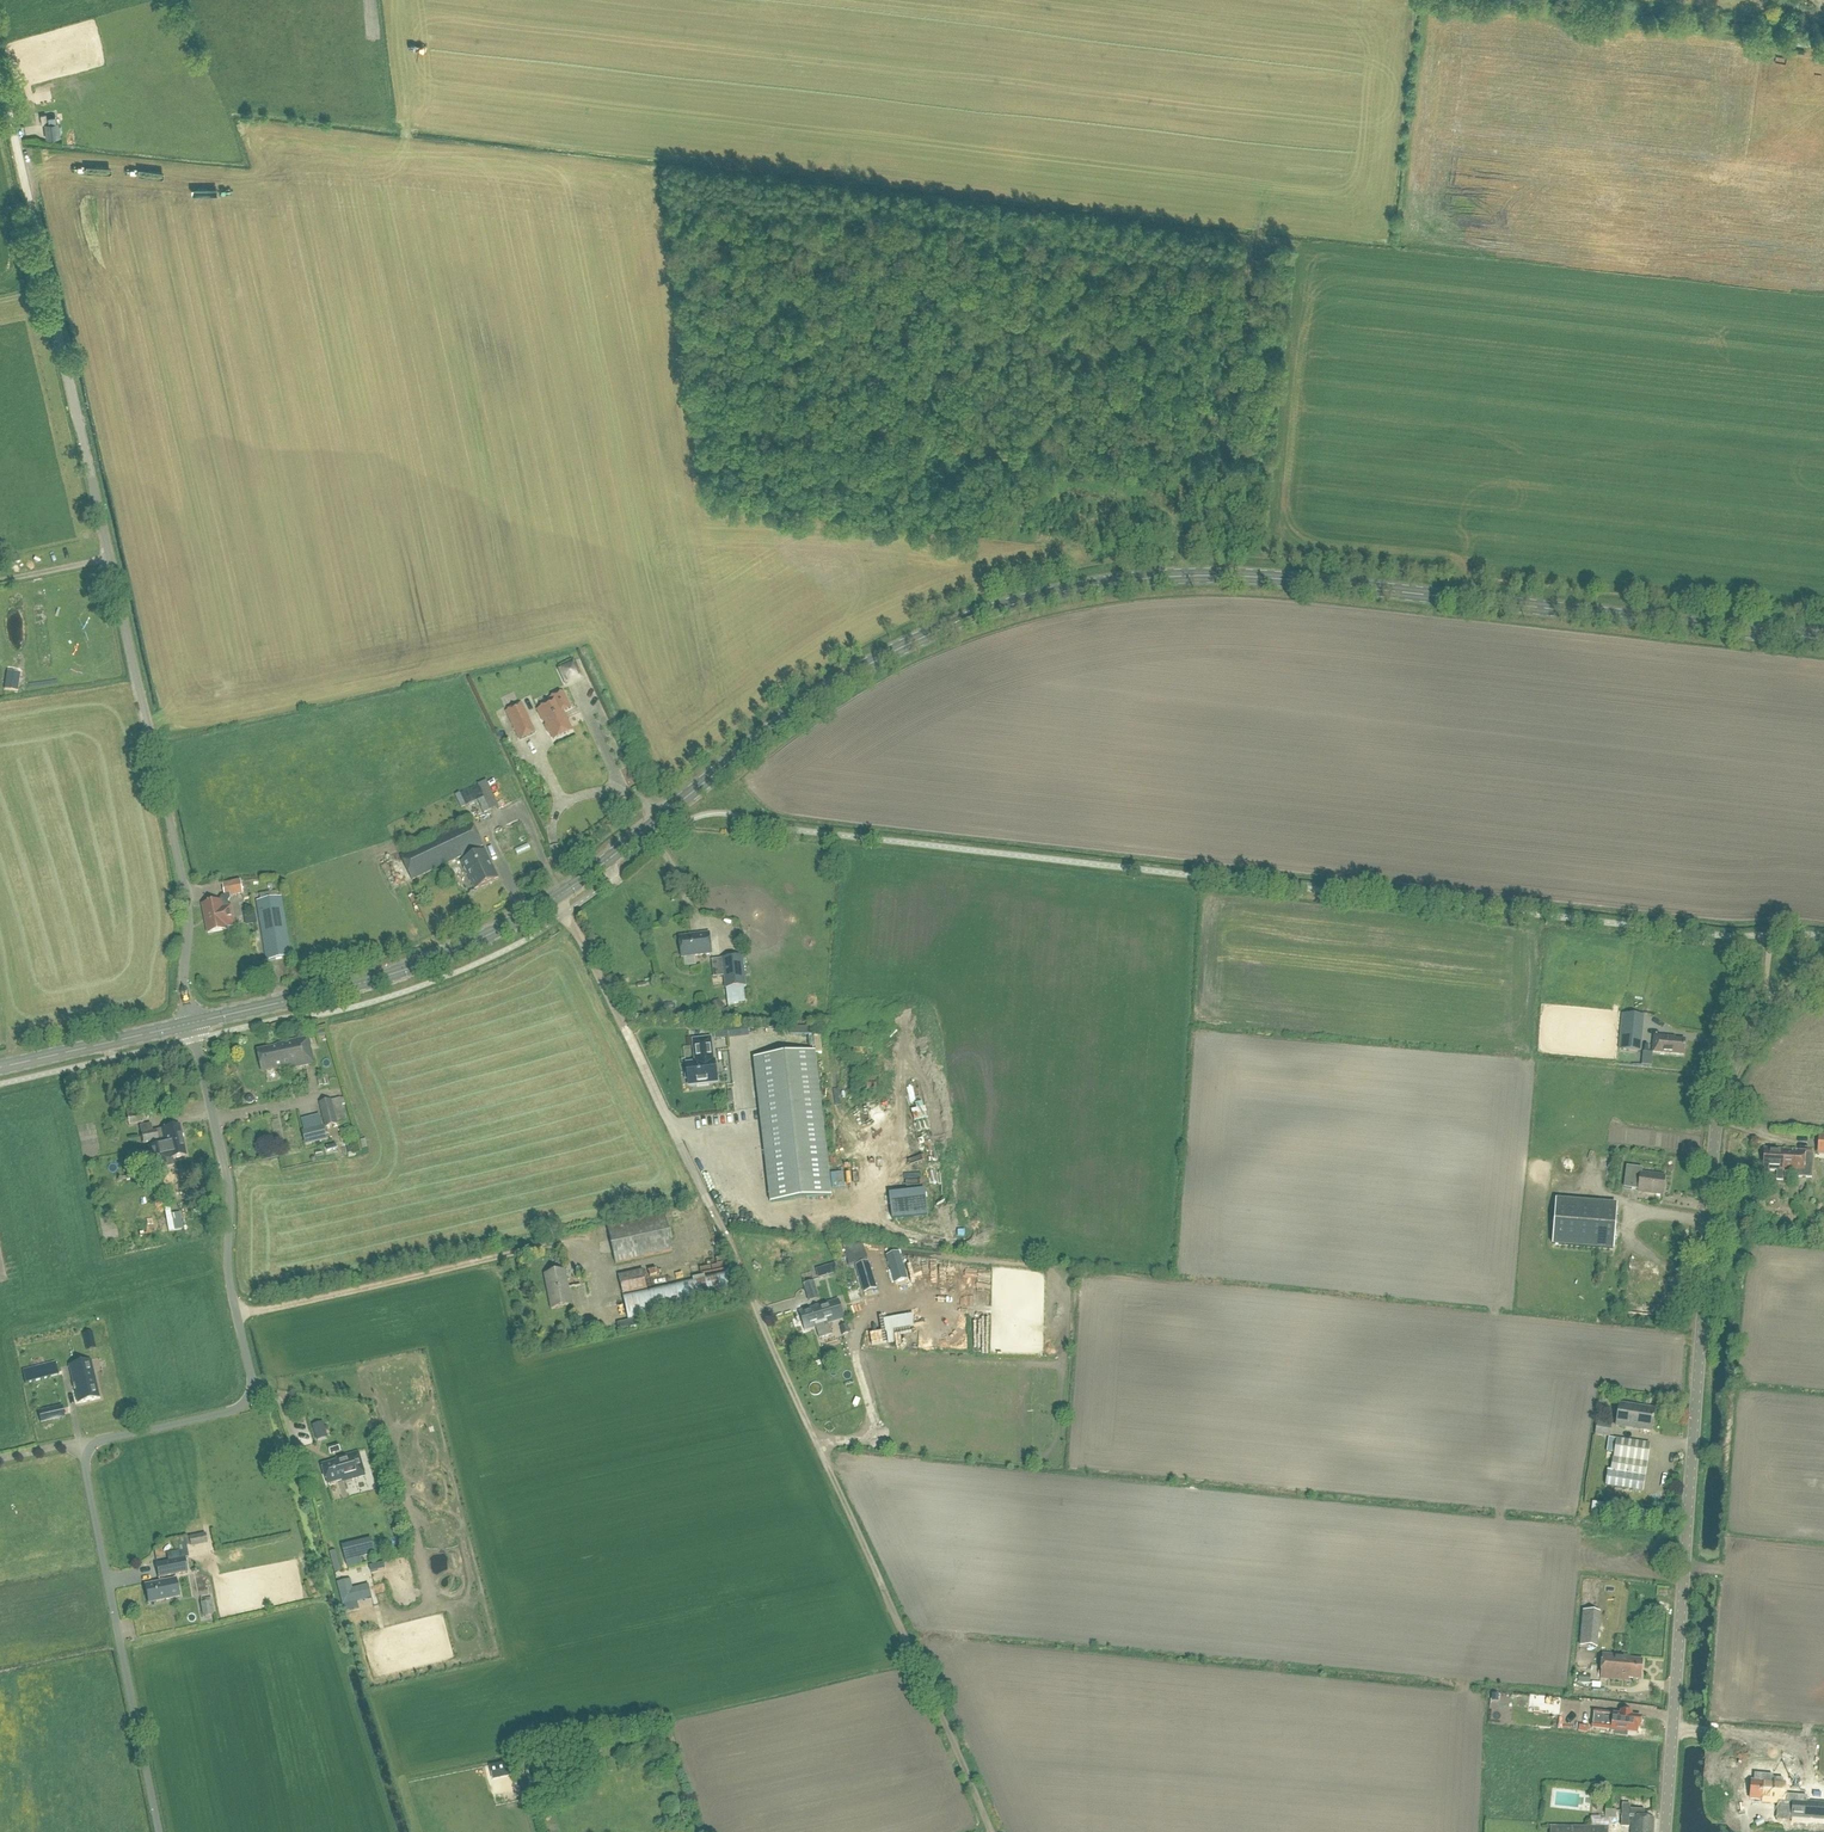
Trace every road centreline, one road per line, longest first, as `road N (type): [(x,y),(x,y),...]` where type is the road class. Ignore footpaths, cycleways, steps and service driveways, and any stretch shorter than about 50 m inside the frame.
road 1 (primary): [(193,1023),(413,968),(517,920),(864,667),(968,619),(1065,592),(1188,577),(1281,579),(1823,640)]
road 2 (unclassified): [(193,1023),(184,972),(189,916),(0,73)]
road 3 (unclassified): [(158,1831),(84,1465),(97,1443),(223,1413),(251,1392),(228,1278),(229,1197),(193,1023)]
road 4 (tertiary): [(1665,1831),(1718,1112),(1749,1039),(1776,1010),(1823,981)]
road 5 (track): [(557,898),(894,1615)]
road 6 (track): [(1823,45),(1407,1)]
road 7 (track): [(1188,577),(1178,525),(1185,452),(1191,437),(1225,420),(1256,230)]
road 8 (track): [(237,1317),(562,1243),(579,1248)]
road 9 (unclassified): [(993,1831),(894,1615)]
road 10 (primary): [(0,1068),(193,1023)]
road 11 (track): [(1178,525),(1061,552)]

